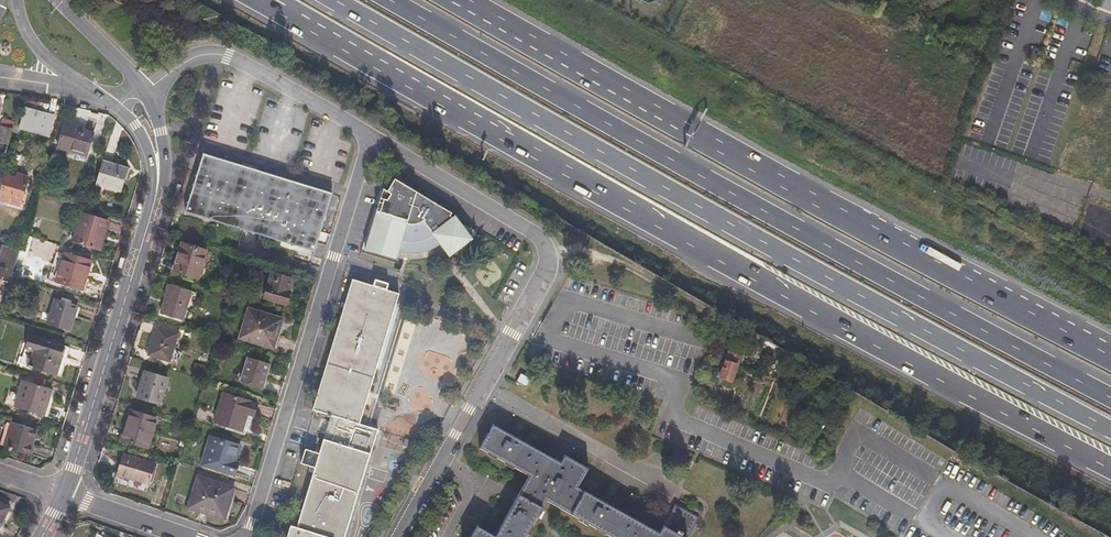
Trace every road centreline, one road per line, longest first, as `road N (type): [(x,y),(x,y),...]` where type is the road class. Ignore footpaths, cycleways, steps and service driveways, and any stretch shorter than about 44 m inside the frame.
road 1 (motorway): [(287,9),(581,183),(1110,468)]
road 2 (motorway): [(336,0),(793,261),(1110,429)]
road 3 (motorway): [(1110,397),(821,247),(390,0)]
road 4 (motorway): [(1110,355),(460,0)]
road 5 (residential): [(367,137),(546,236),(554,253),(439,467)]
road 6 (residential): [(367,137),(243,536)]
road 7 (tertiary): [(149,224),(65,493)]
road 8 (residential): [(143,94),(192,60),(228,56),(367,137)]
road 9 (track): [(702,308),(628,267),(554,253)]
road 10 (tertiary): [(90,97),(136,129),(152,153),(149,224)]
road 11 (tertiary): [(149,224),(167,158),(143,94)]
road 12 (tertiary): [(143,94),(59,0)]
road 13 (residential): [(183,536),(65,493)]
road 14 (tertiary): [(20,0),(46,60),(90,97)]

